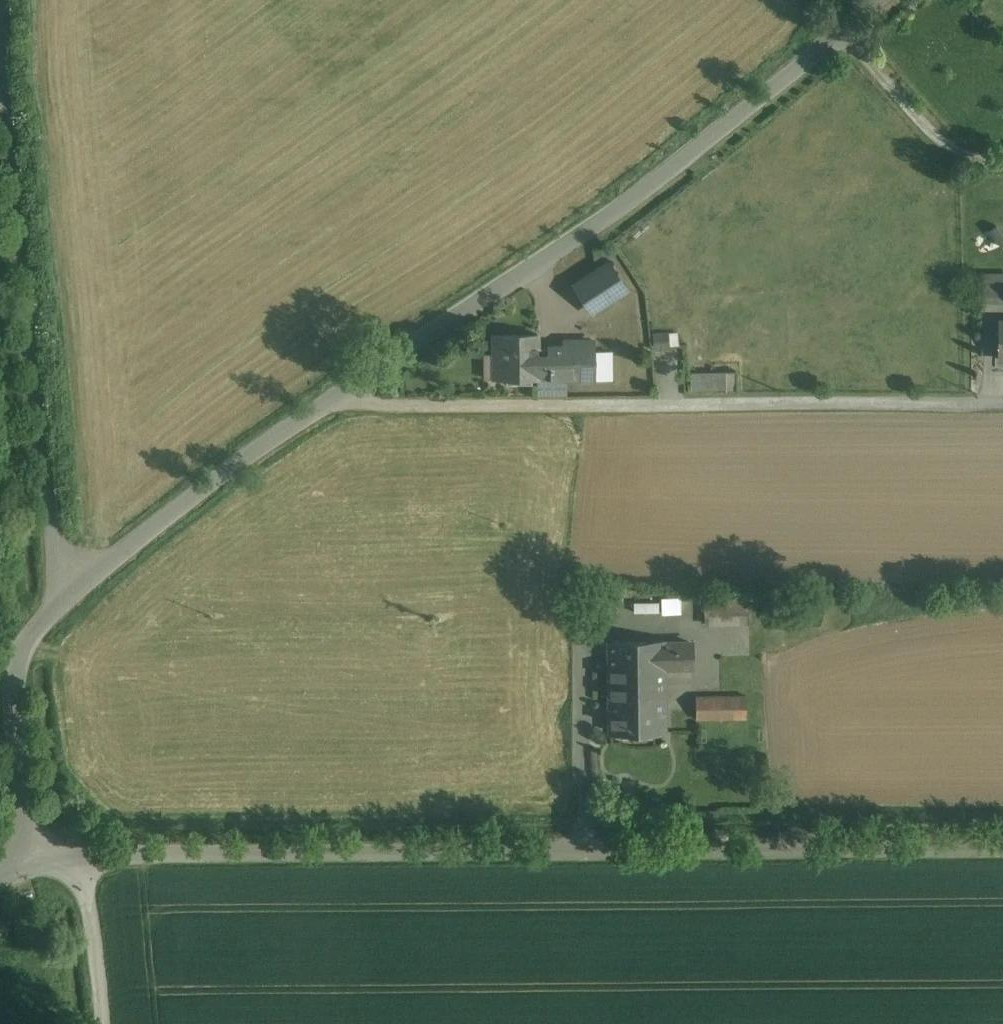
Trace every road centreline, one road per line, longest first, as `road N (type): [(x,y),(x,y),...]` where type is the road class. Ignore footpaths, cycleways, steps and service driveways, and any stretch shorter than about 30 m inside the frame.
road 1 (unclassified): [(72,594),(191,499),(599,223),(871,0)]
road 2 (unclassified): [(84,855),(1002,849)]
road 3 (unclassified): [(0,0),(0,72),(49,520),(72,594)]
road 4 (unclassified): [(72,594),(26,642),(13,685),(36,859)]
road 5 (unclassified): [(102,1023),(84,855)]

